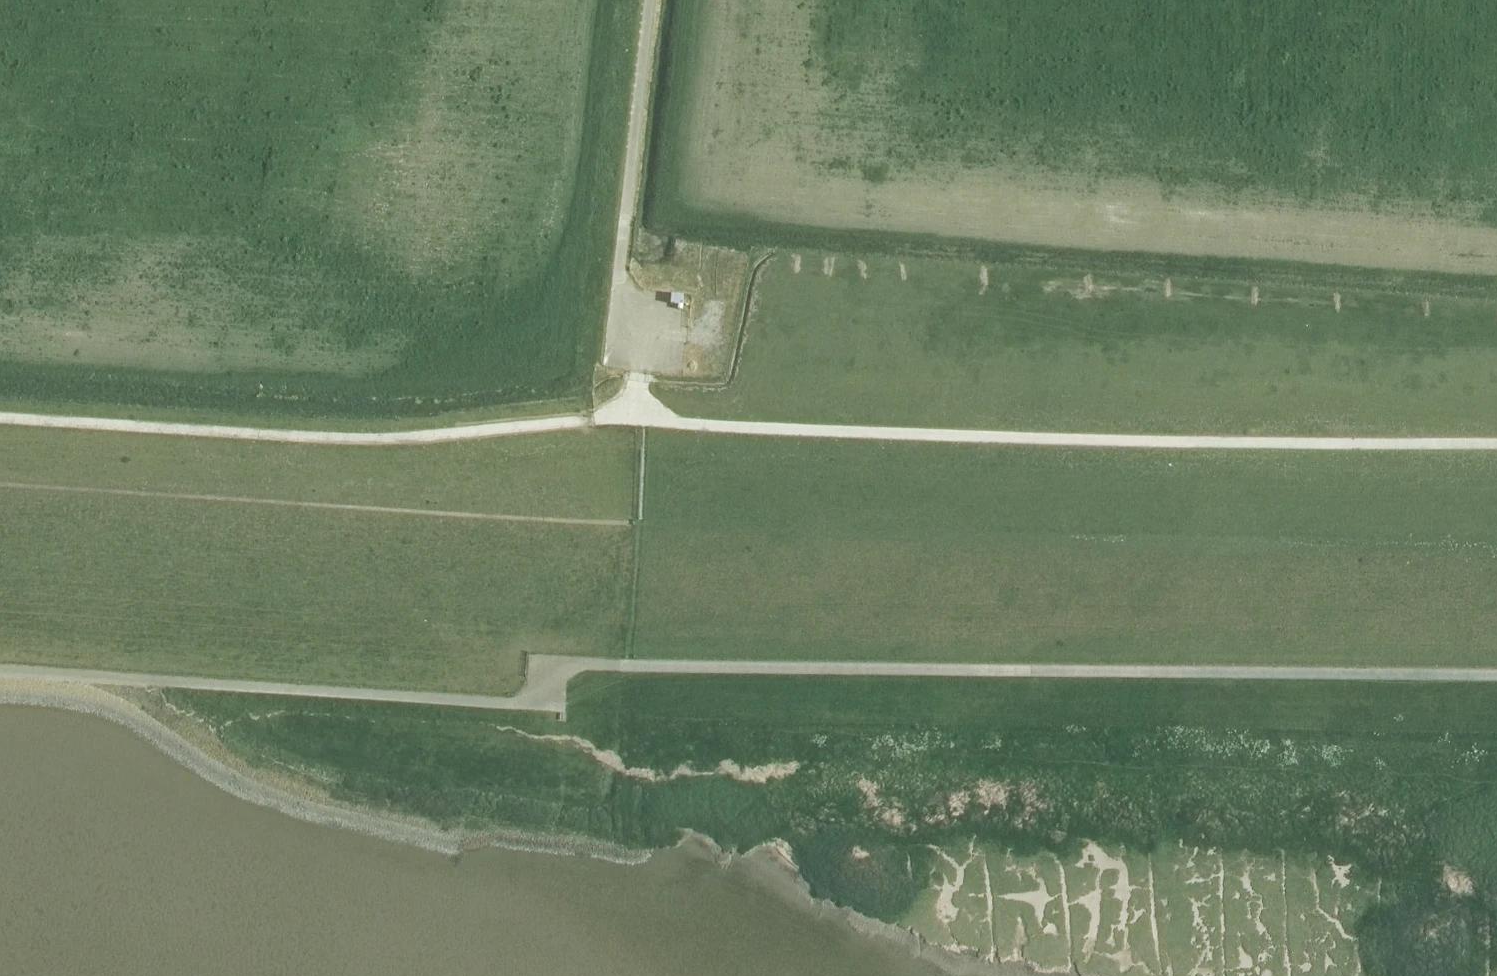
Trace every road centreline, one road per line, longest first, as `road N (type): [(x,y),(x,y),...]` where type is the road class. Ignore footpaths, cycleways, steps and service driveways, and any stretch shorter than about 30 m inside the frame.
road 1 (track): [(0,670),(512,702),(588,663),(1496,675)]
road 2 (track): [(0,417),(375,438),(639,403),(684,420),(838,428),(1496,442)]

